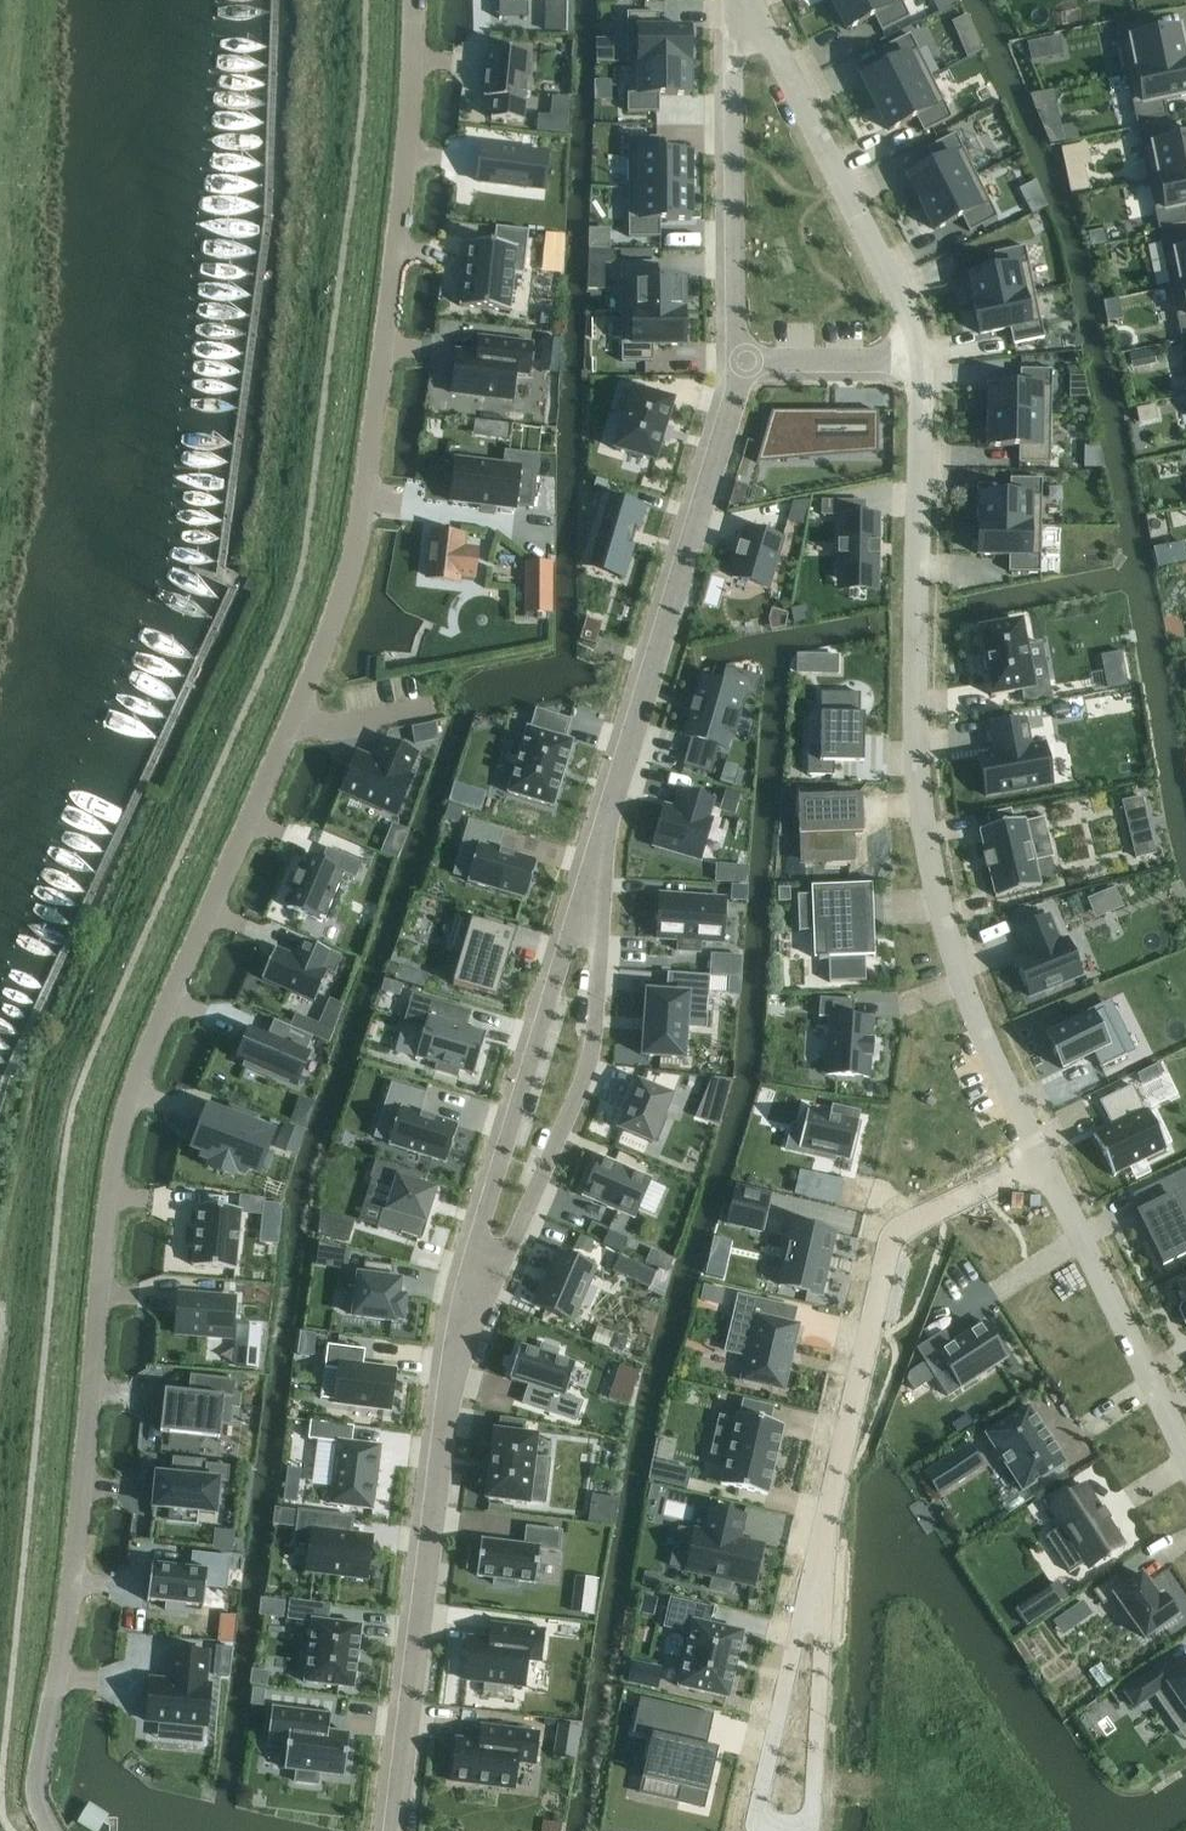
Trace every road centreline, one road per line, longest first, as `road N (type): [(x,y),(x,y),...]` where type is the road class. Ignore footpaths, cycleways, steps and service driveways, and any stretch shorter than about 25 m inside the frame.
road 1 (residential): [(52,1830),(36,1764),(70,1579),(116,1131),(138,1057),(322,643),(352,559),(403,161),(414,0)]
road 2 (residential): [(915,359),(924,825),(961,977),(1040,1158)]
road 3 (residential): [(736,360),(724,431),(592,889)]
road 4 (residential): [(1040,1158),(921,1216),(892,1239),(806,1596)]
road 5 (residential): [(460,1327),(396,1830)]
road 6 (residential): [(460,1327),(521,1221),(581,1078),(598,985),(592,889)]
road 7 (residential): [(592,889),(565,949),(486,1207),(460,1327)]
road 8 (residential): [(745,21),(780,60),(885,261),(915,359)]
road 9 (residential): [(745,21),(734,83),(736,360)]
road 10 (residential): [(1040,1158),(1185,1452)]
road 11 (residential): [(806,1596),(757,1809),(765,1825),(798,1830)]
road 12 (residential): [(802,1830),(816,1802),(822,1617)]
road 13 (residential): [(736,360),(915,359)]

